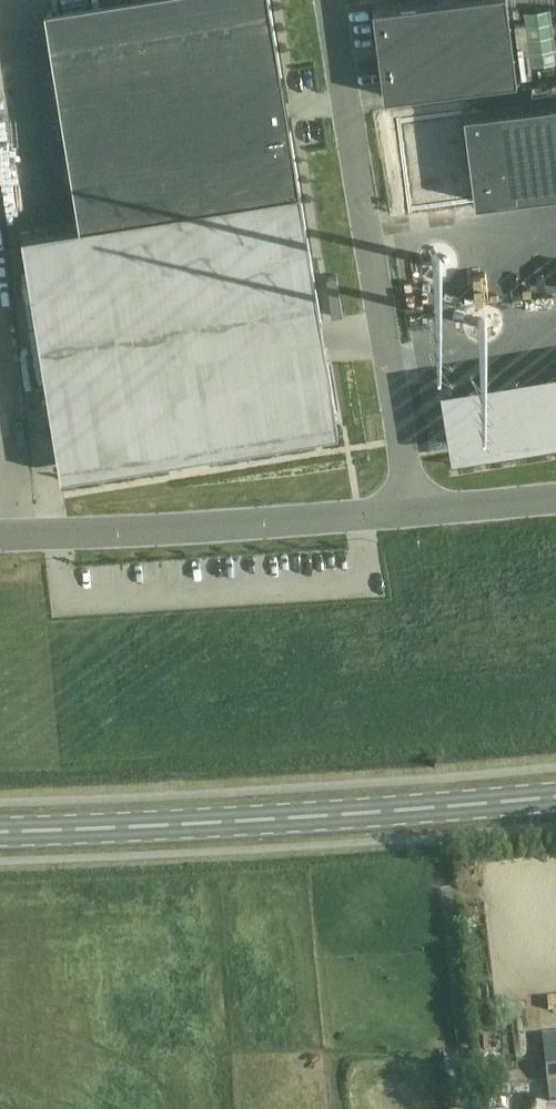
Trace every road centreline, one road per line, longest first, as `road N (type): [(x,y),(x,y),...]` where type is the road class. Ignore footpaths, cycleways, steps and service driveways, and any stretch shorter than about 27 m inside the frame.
road 1 (primary): [(0,833),(555,796)]
road 2 (unclassified): [(330,0),(409,513)]
road 3 (unclassified): [(0,534),(409,513)]
road 4 (unclassified): [(409,513),(555,501)]

